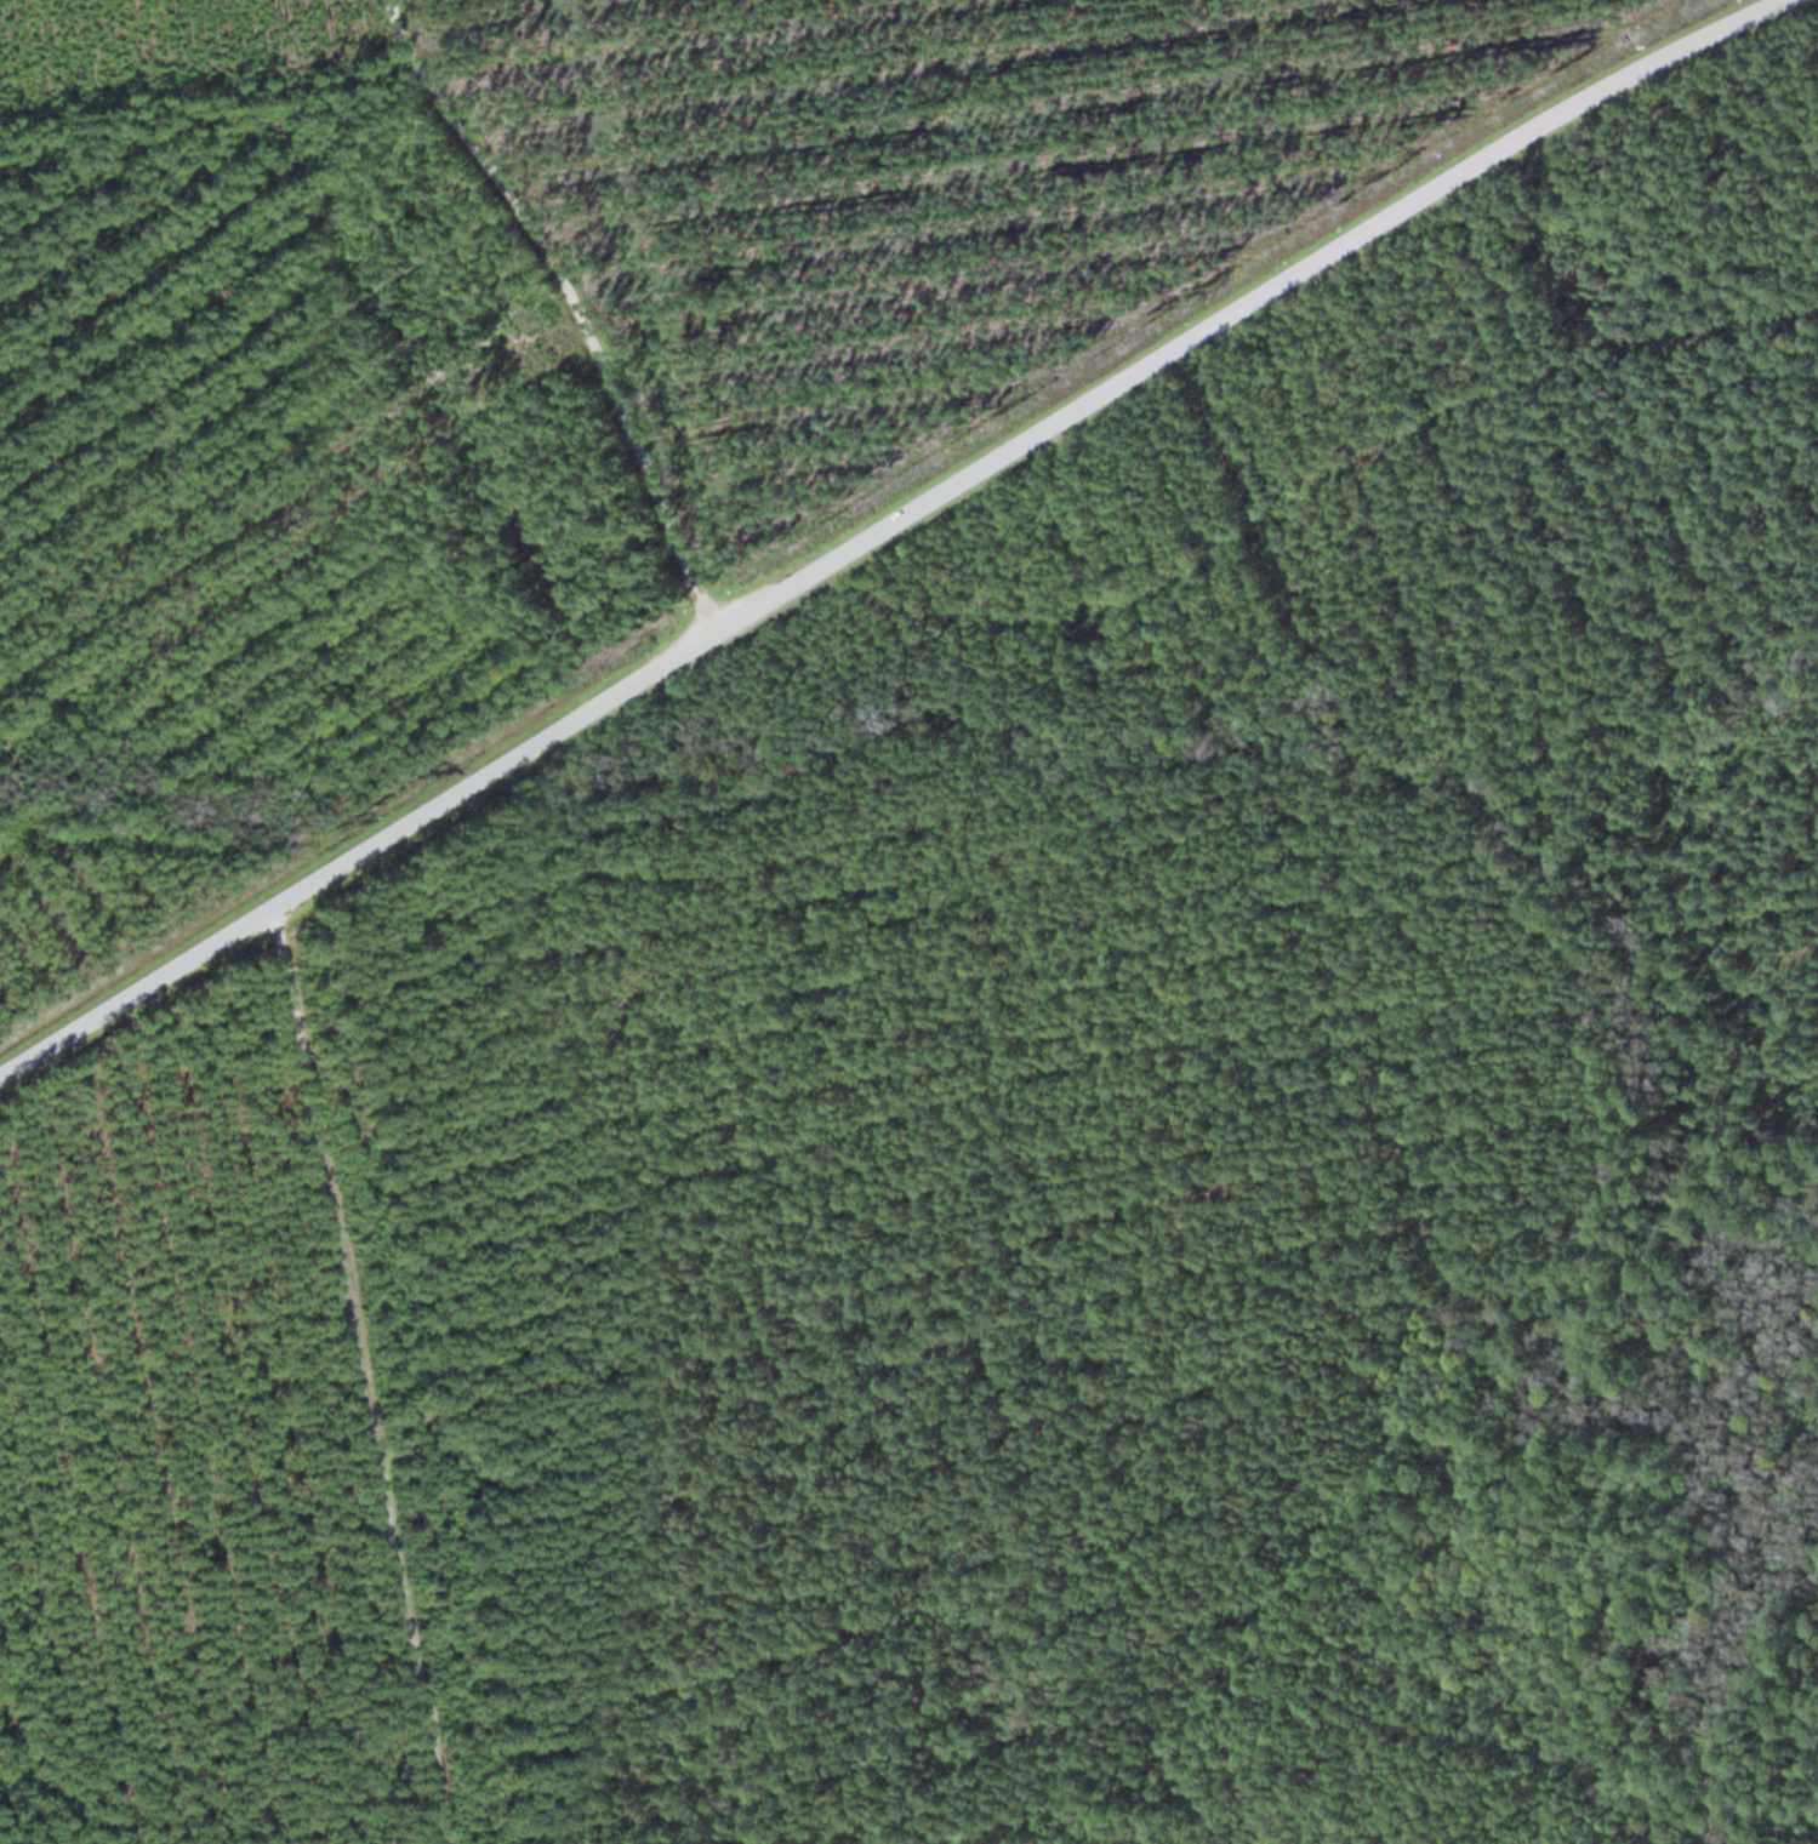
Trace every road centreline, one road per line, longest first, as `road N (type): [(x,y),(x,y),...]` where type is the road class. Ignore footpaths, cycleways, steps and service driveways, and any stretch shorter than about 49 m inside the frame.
road 1 (secondary): [(0,1049),(256,909),(319,891),(745,588),(857,538),(1516,116),(1781,0)]
road 2 (track): [(508,1843),(457,1627),(457,1520),(438,1489),(351,935),(319,891)]
road 3 (track): [(745,588),(454,0)]

